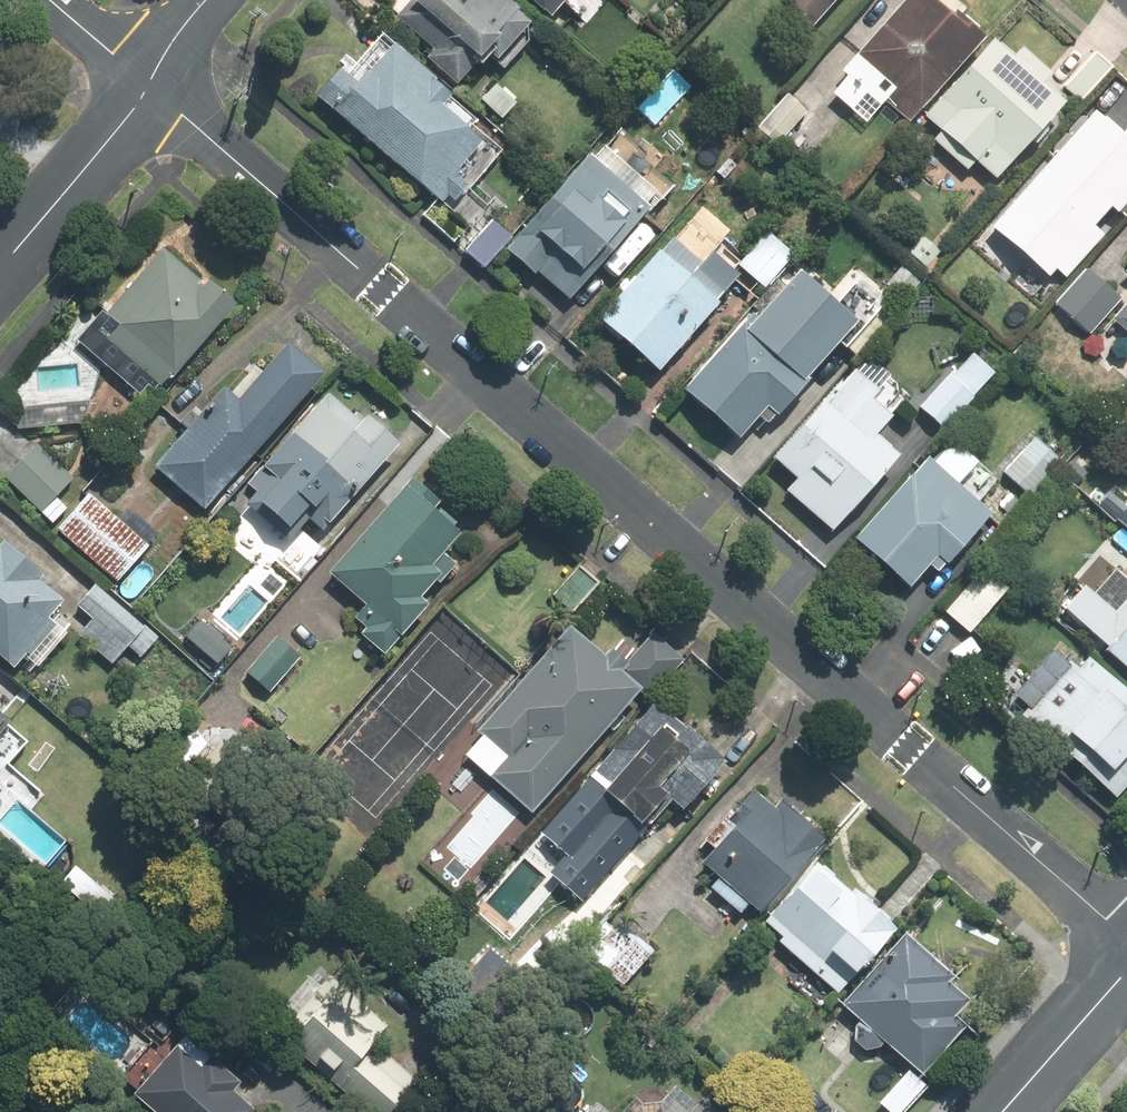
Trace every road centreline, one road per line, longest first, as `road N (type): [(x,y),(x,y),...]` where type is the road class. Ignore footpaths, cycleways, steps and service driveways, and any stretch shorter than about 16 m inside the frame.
road 1 (residential): [(1126,936),(146,85)]
road 2 (residential): [(146,85),(132,114),(0,268)]
road 3 (secondary): [(1005,1111),(1126,973)]
road 4 (residential): [(146,85),(48,0)]

